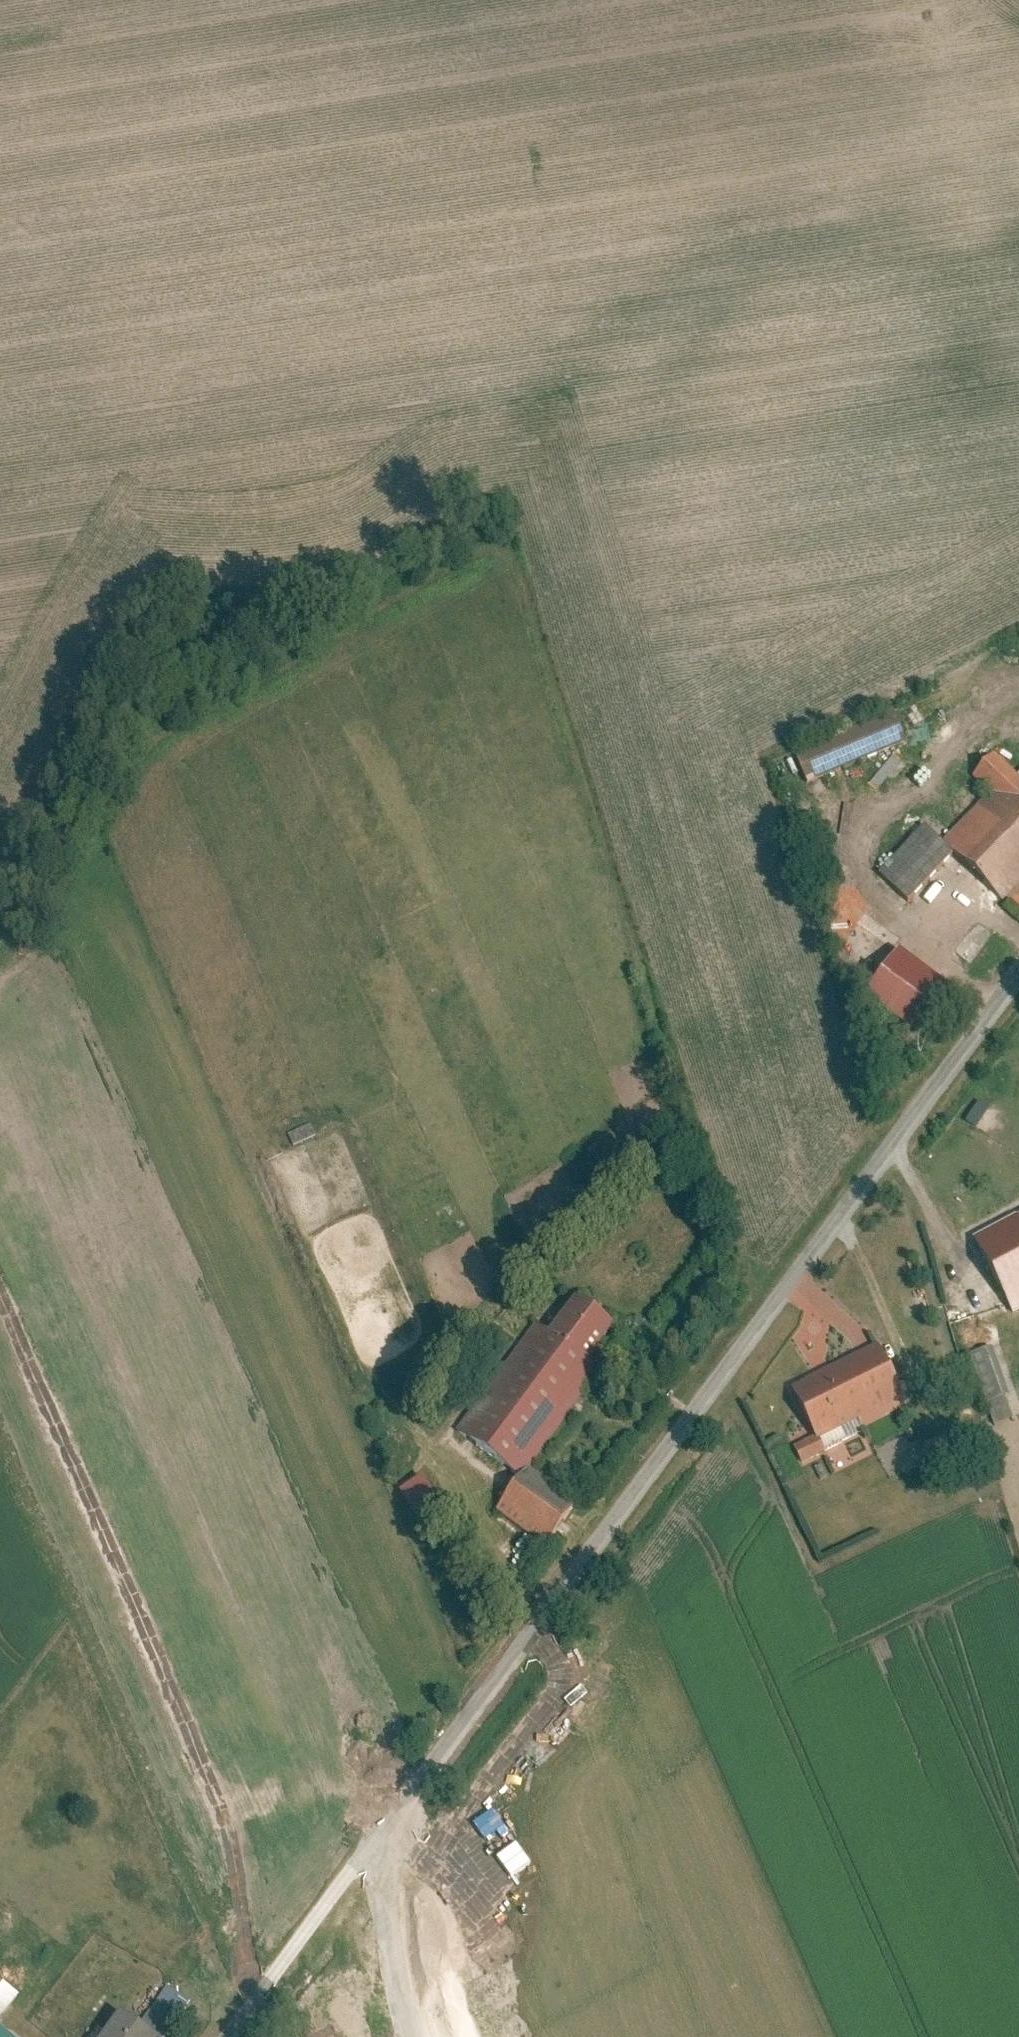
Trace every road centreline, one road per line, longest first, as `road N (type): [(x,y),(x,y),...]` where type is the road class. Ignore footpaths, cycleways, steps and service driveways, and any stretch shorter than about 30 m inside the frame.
road 1 (unclassified): [(1018,966),(226,2036)]

